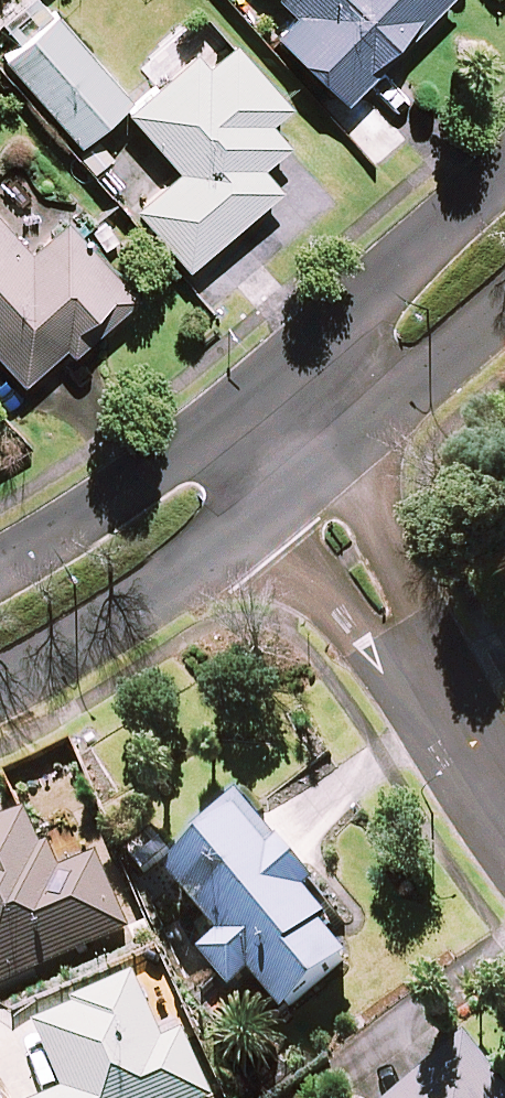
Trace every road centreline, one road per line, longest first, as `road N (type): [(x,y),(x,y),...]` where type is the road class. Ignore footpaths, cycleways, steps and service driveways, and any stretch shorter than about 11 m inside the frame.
road 1 (residential): [(504,813),(302,479)]
road 2 (tertiary): [(302,479),(169,580),(0,670)]
road 3 (tertiary): [(245,406),(504,188)]
road 4 (tertiary): [(0,557),(127,487),(245,406)]
road 5 (tertiary): [(504,309),(302,479)]

